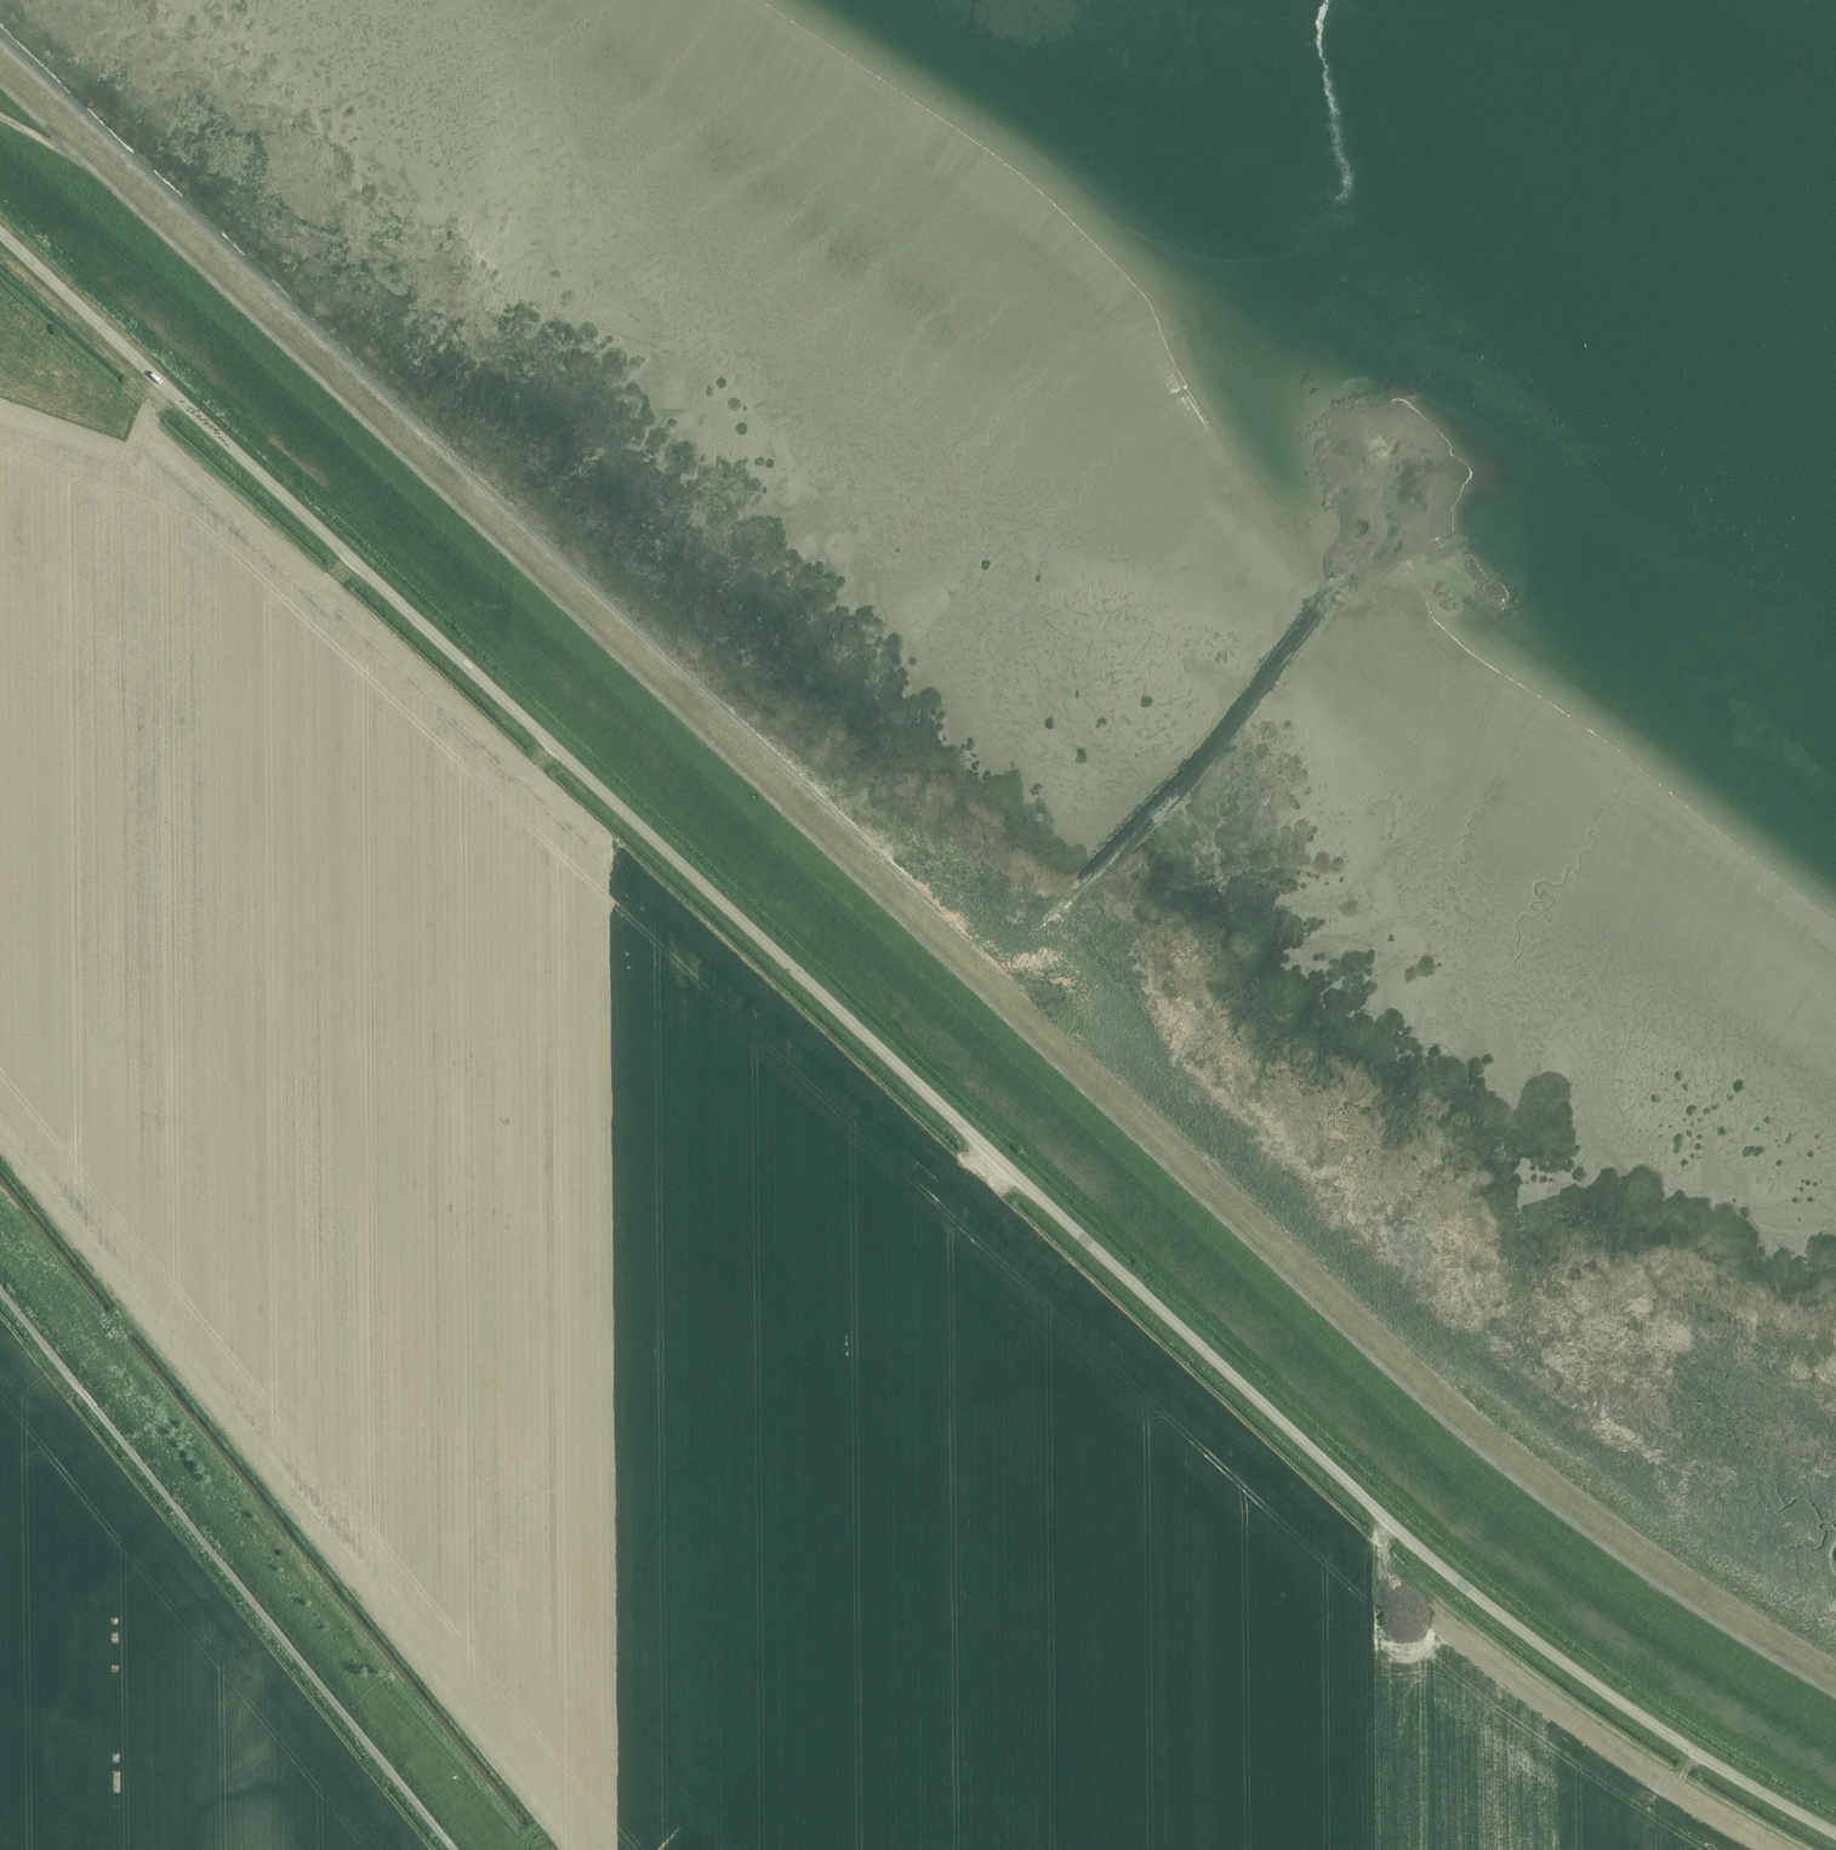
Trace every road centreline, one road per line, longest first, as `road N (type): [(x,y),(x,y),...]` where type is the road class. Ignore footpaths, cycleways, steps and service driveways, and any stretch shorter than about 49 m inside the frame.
road 1 (unclassified): [(1835,1833),(1619,1702),(1382,1516),(0,233)]
road 2 (unclassified): [(453,1849),(0,1290)]

